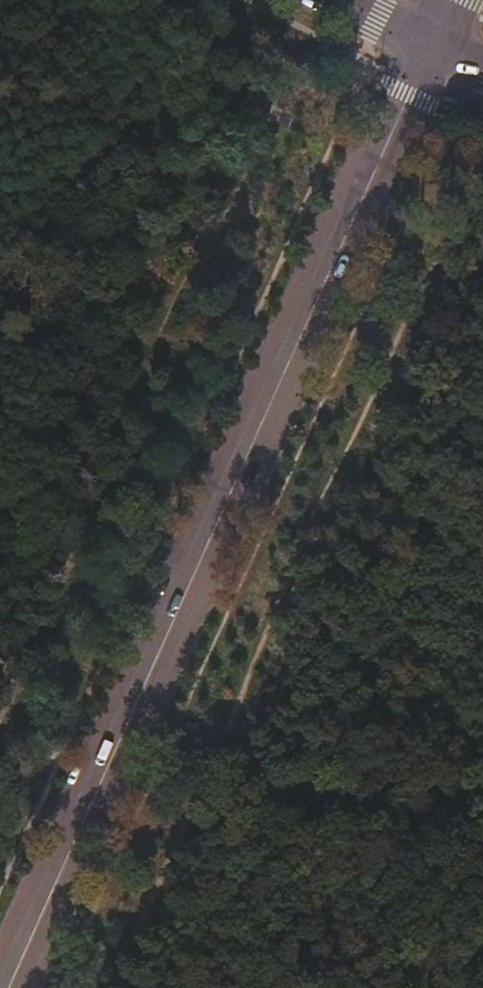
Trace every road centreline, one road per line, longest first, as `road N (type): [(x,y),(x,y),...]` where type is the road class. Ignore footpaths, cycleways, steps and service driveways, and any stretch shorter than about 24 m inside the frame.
road 1 (secondary): [(7,987),(431,45)]

